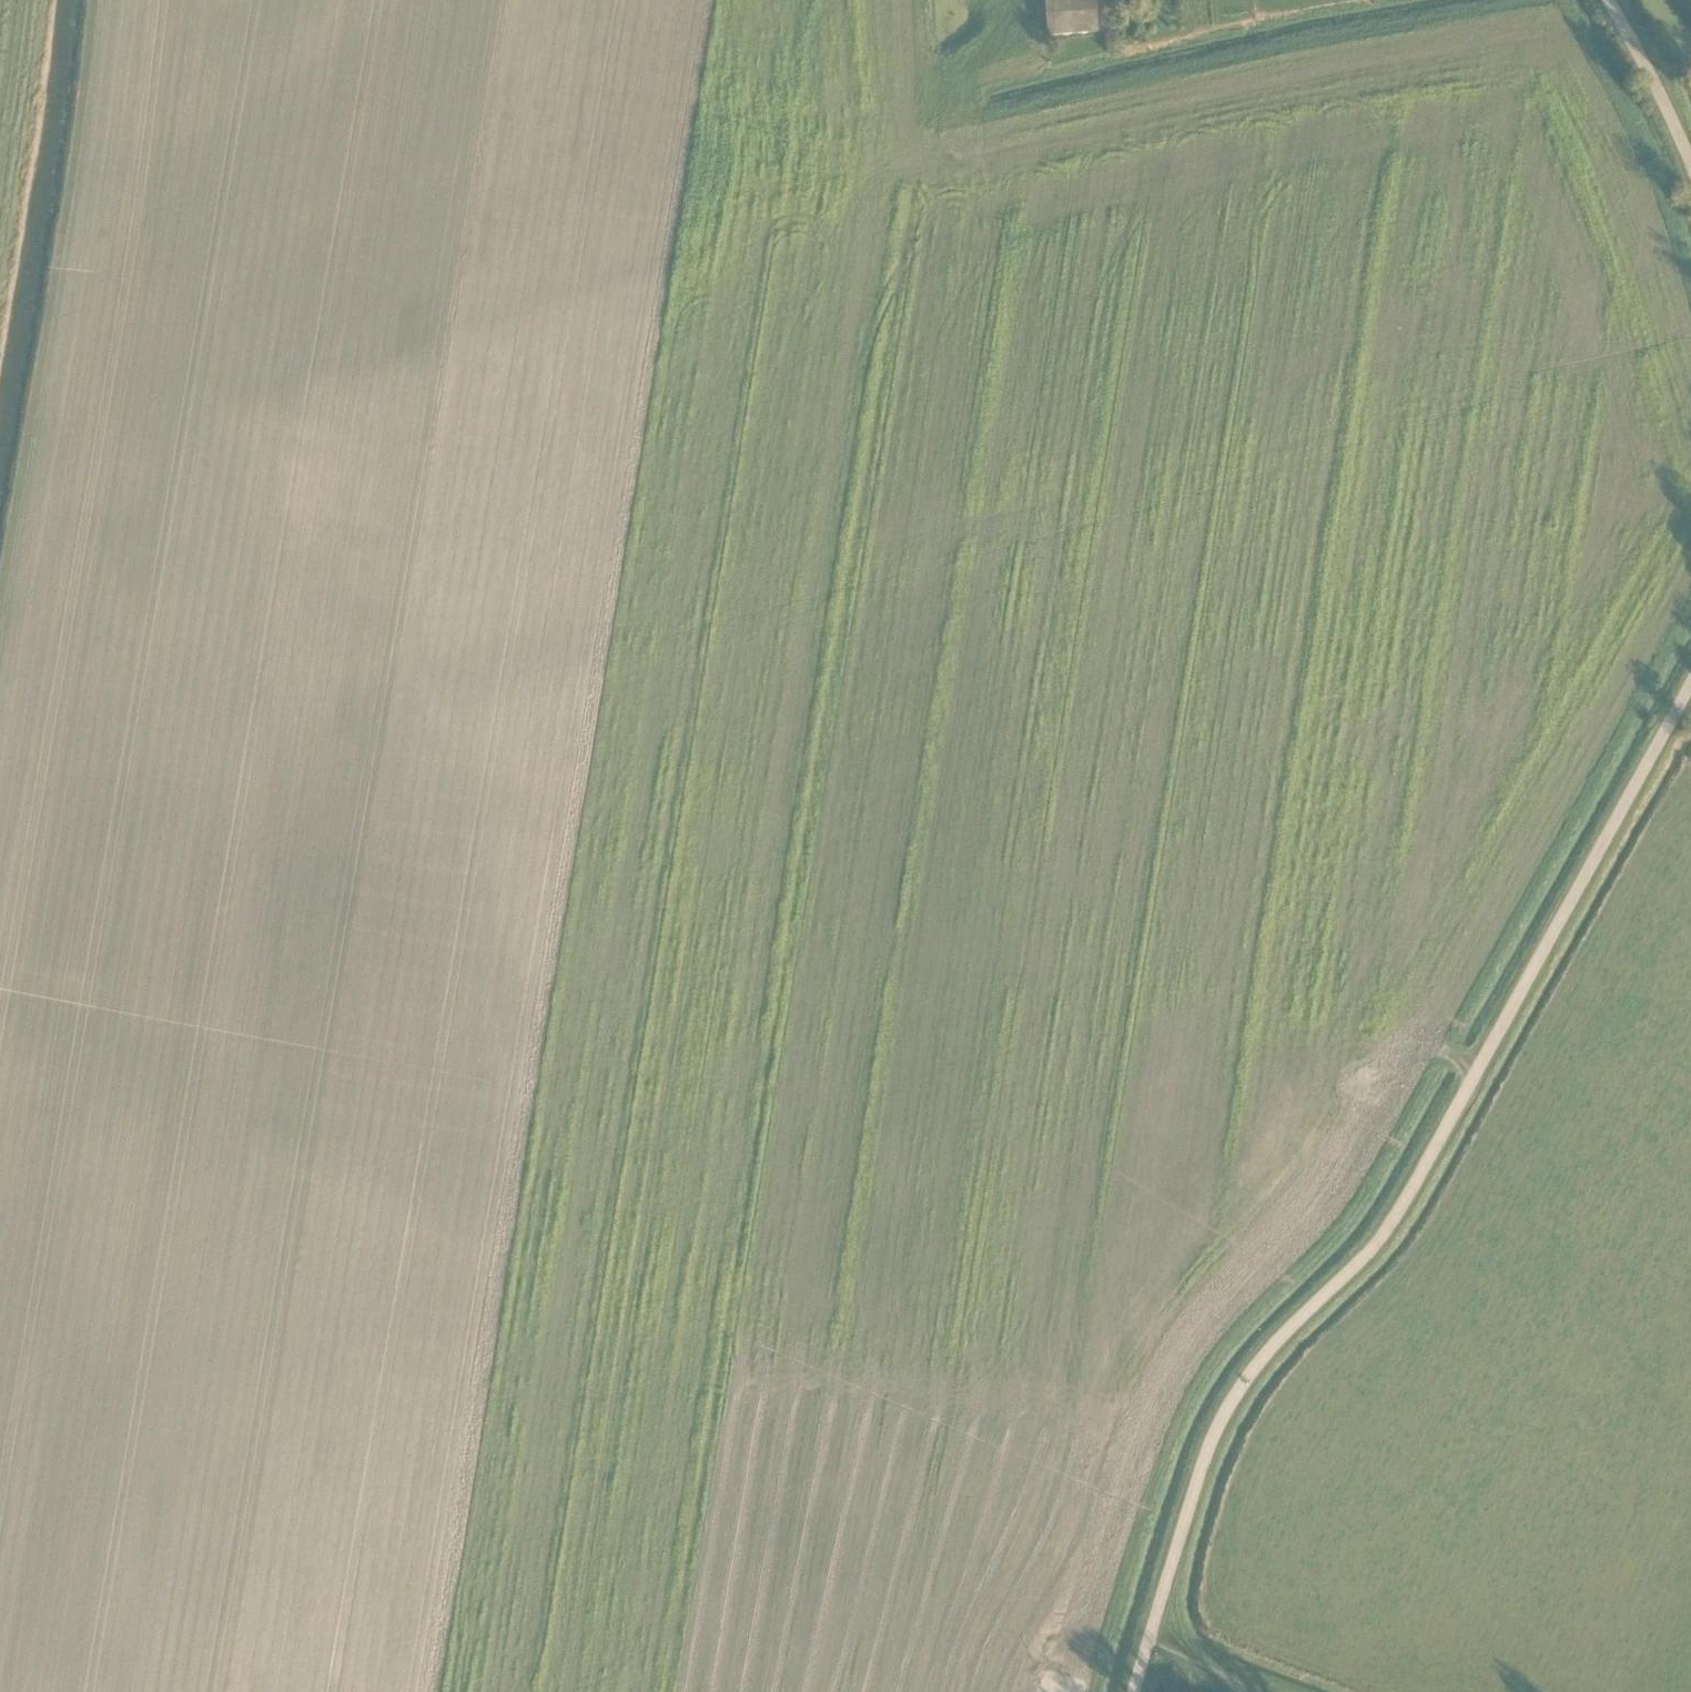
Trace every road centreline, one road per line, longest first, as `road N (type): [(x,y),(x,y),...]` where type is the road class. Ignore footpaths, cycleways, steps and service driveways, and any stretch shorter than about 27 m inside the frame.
road 1 (unclassified): [(1134,1691),(1229,1408),(1269,1351),(1388,1228),(1690,685)]
road 2 (unclassified): [(1690,161),(1609,0)]

